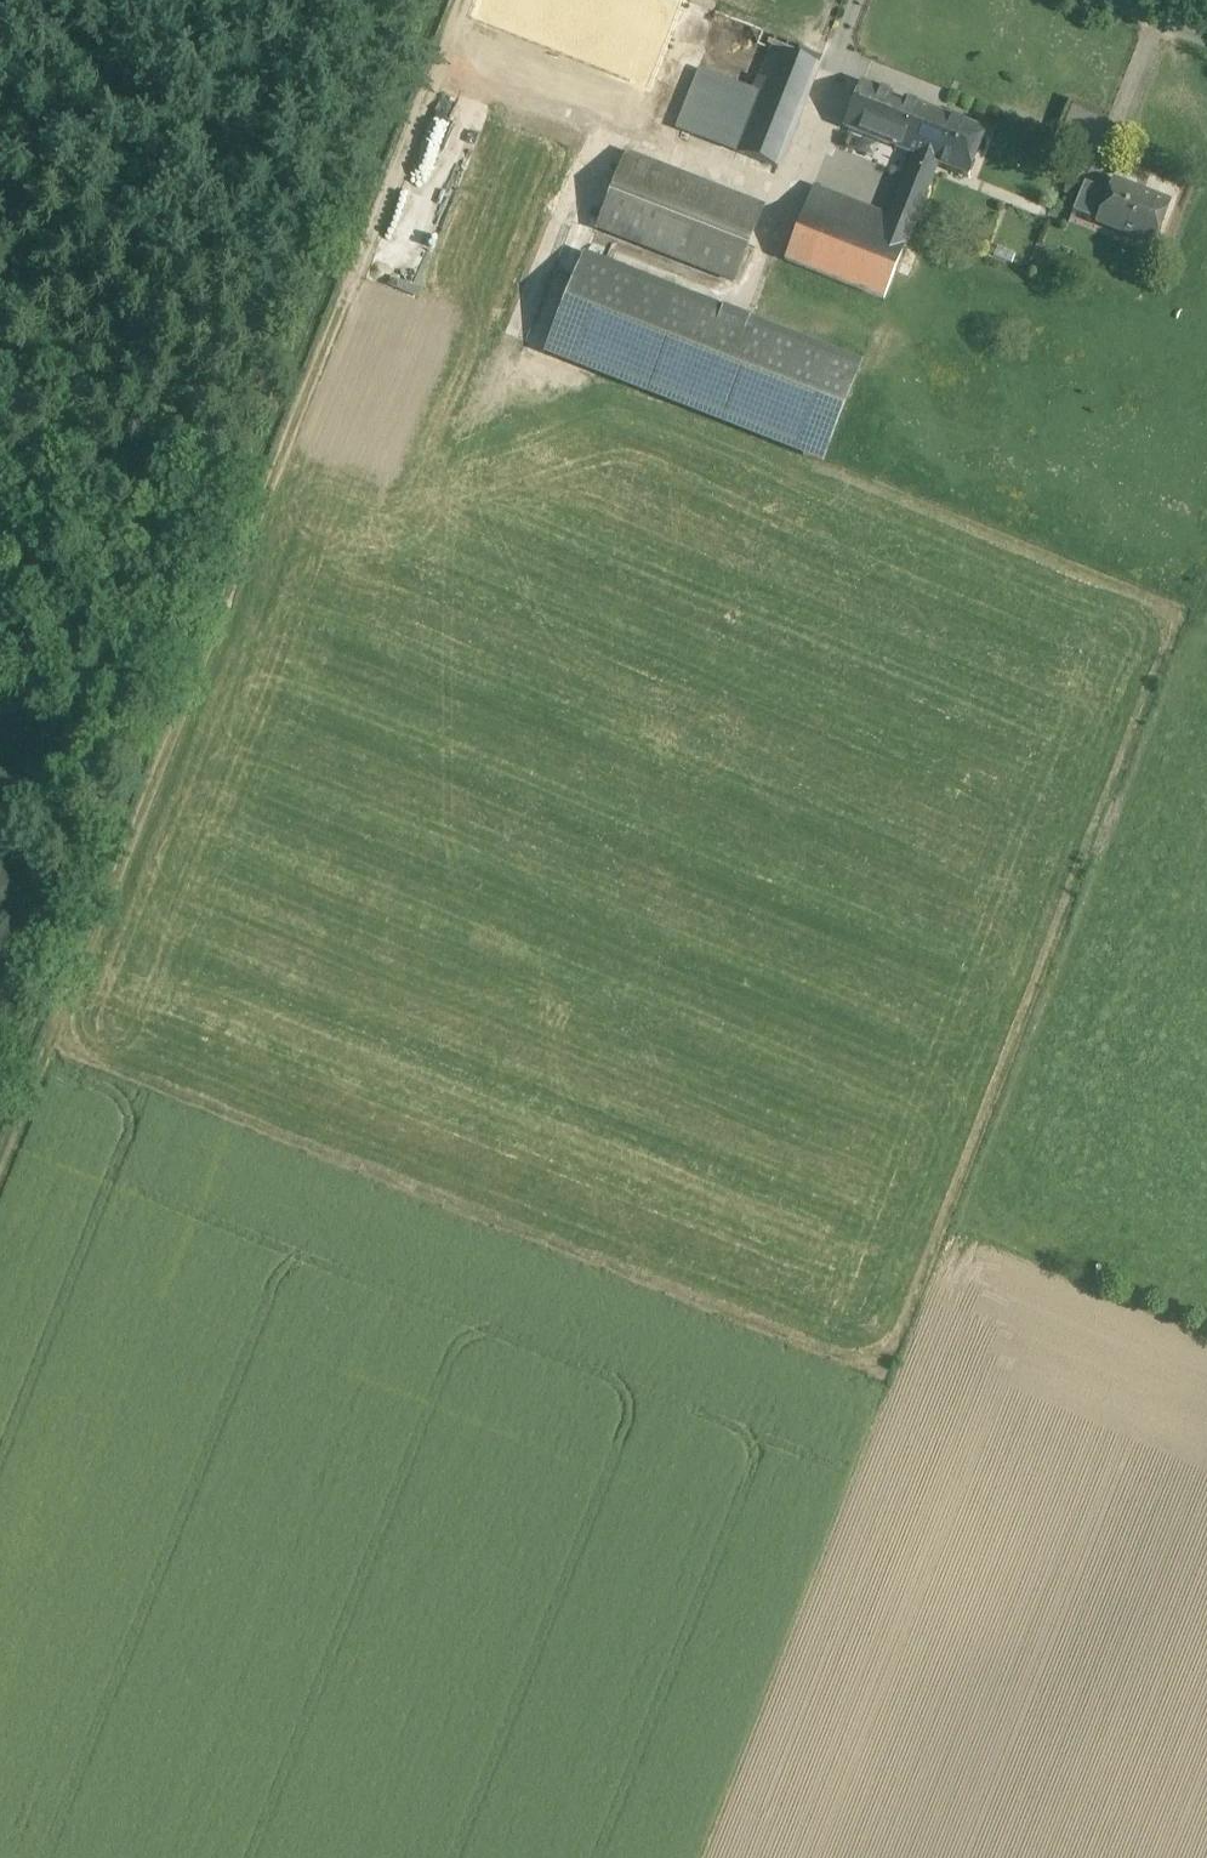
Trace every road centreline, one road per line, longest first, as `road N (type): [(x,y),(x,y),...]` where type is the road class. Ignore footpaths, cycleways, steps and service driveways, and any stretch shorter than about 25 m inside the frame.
road 1 (track): [(397,0),(0,1025)]

